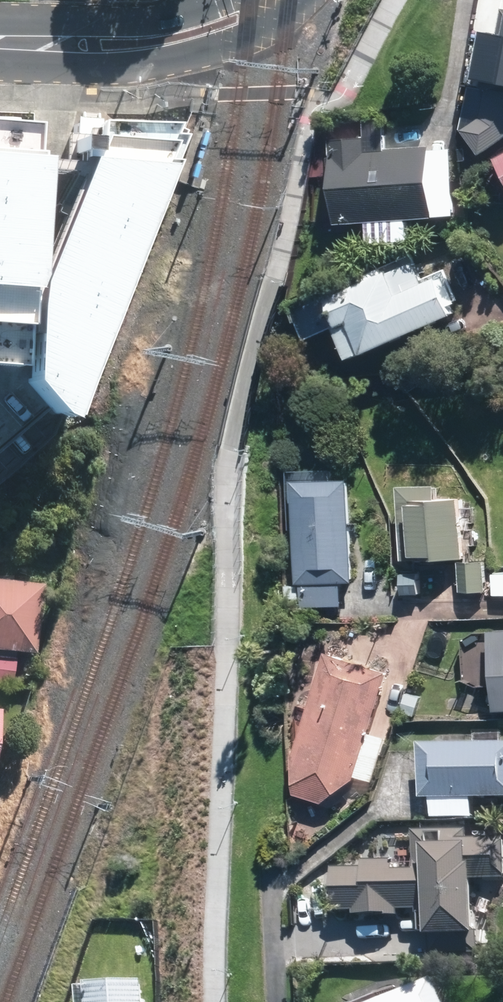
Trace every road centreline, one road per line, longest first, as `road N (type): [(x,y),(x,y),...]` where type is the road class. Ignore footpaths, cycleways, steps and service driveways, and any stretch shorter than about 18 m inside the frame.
road 1 (secondary): [(305,0),(253,34),(203,52),(92,64),(0,58)]
road 2 (secondary): [(0,25),(123,23),(183,12)]

